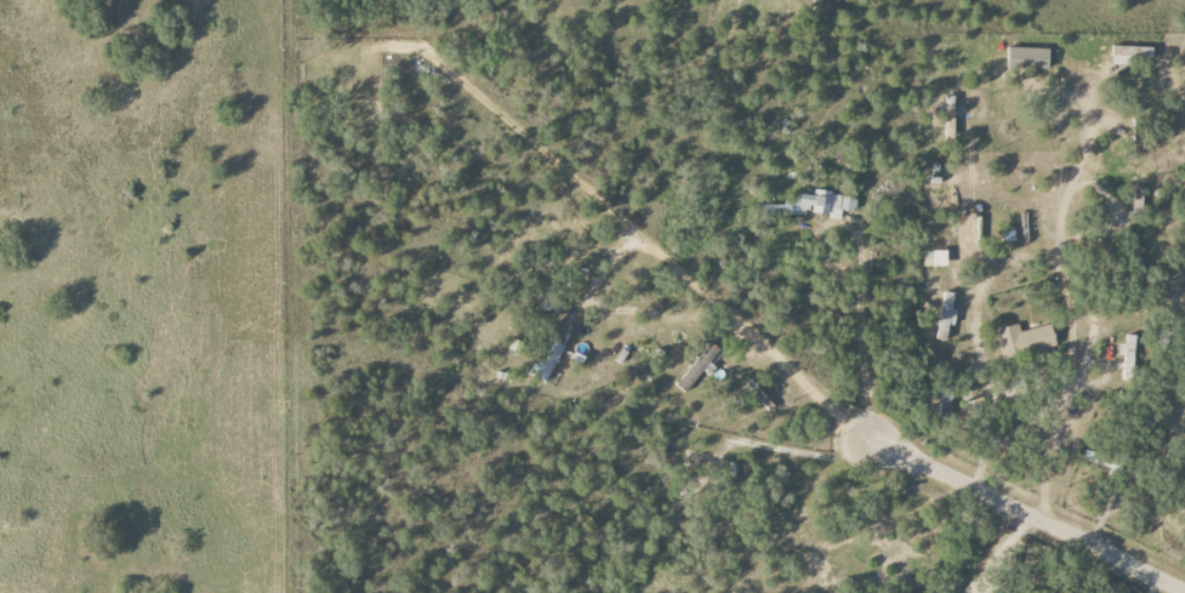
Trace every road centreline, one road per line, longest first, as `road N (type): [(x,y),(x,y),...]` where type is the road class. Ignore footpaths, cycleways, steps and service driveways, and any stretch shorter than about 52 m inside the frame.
road 1 (residential): [(867,440),(1184,592)]

